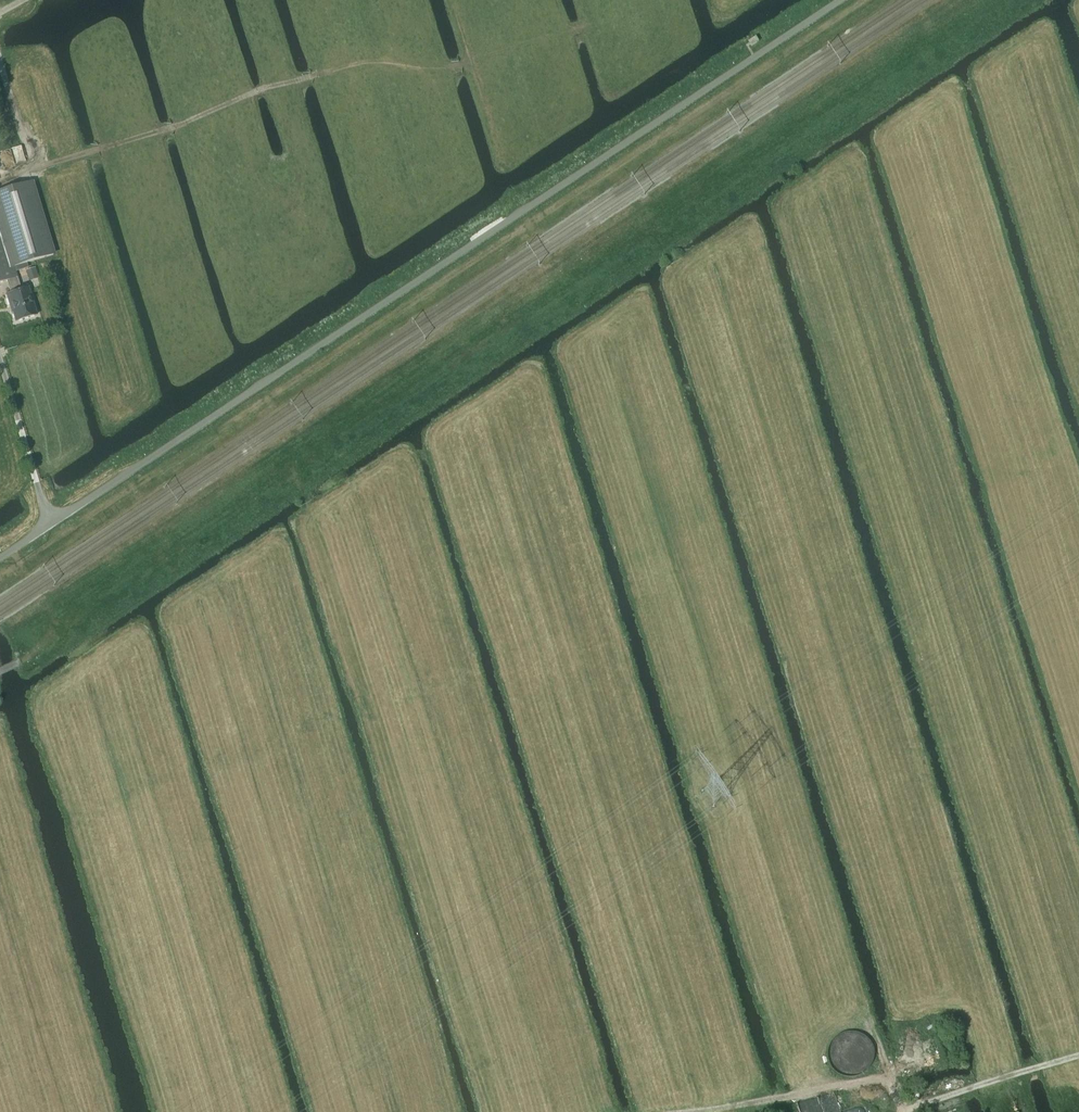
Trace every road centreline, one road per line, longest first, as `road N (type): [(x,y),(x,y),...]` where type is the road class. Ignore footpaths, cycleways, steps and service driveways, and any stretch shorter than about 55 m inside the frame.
road 1 (unclassified): [(0,557),(839,0)]
road 2 (track): [(34,169),(321,73)]
road 3 (track): [(682,1111),(890,1077),(900,1111)]
road 4 (track): [(36,176),(0,60)]

